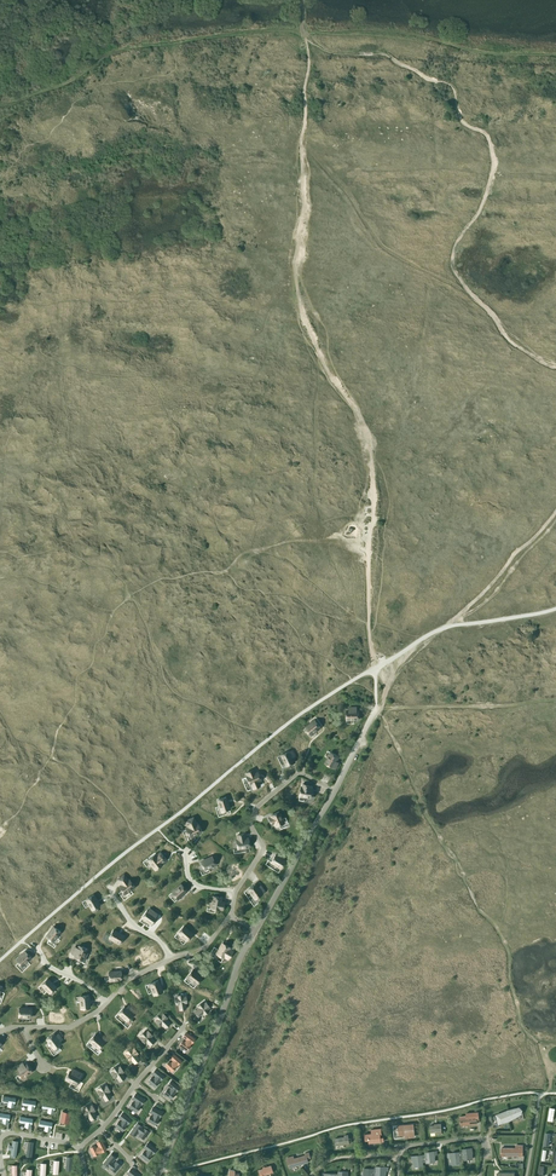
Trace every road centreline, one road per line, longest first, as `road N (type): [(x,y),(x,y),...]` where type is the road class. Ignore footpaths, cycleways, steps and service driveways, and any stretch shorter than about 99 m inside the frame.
road 1 (unclassified): [(158,1175),(238,962),(375,709)]

